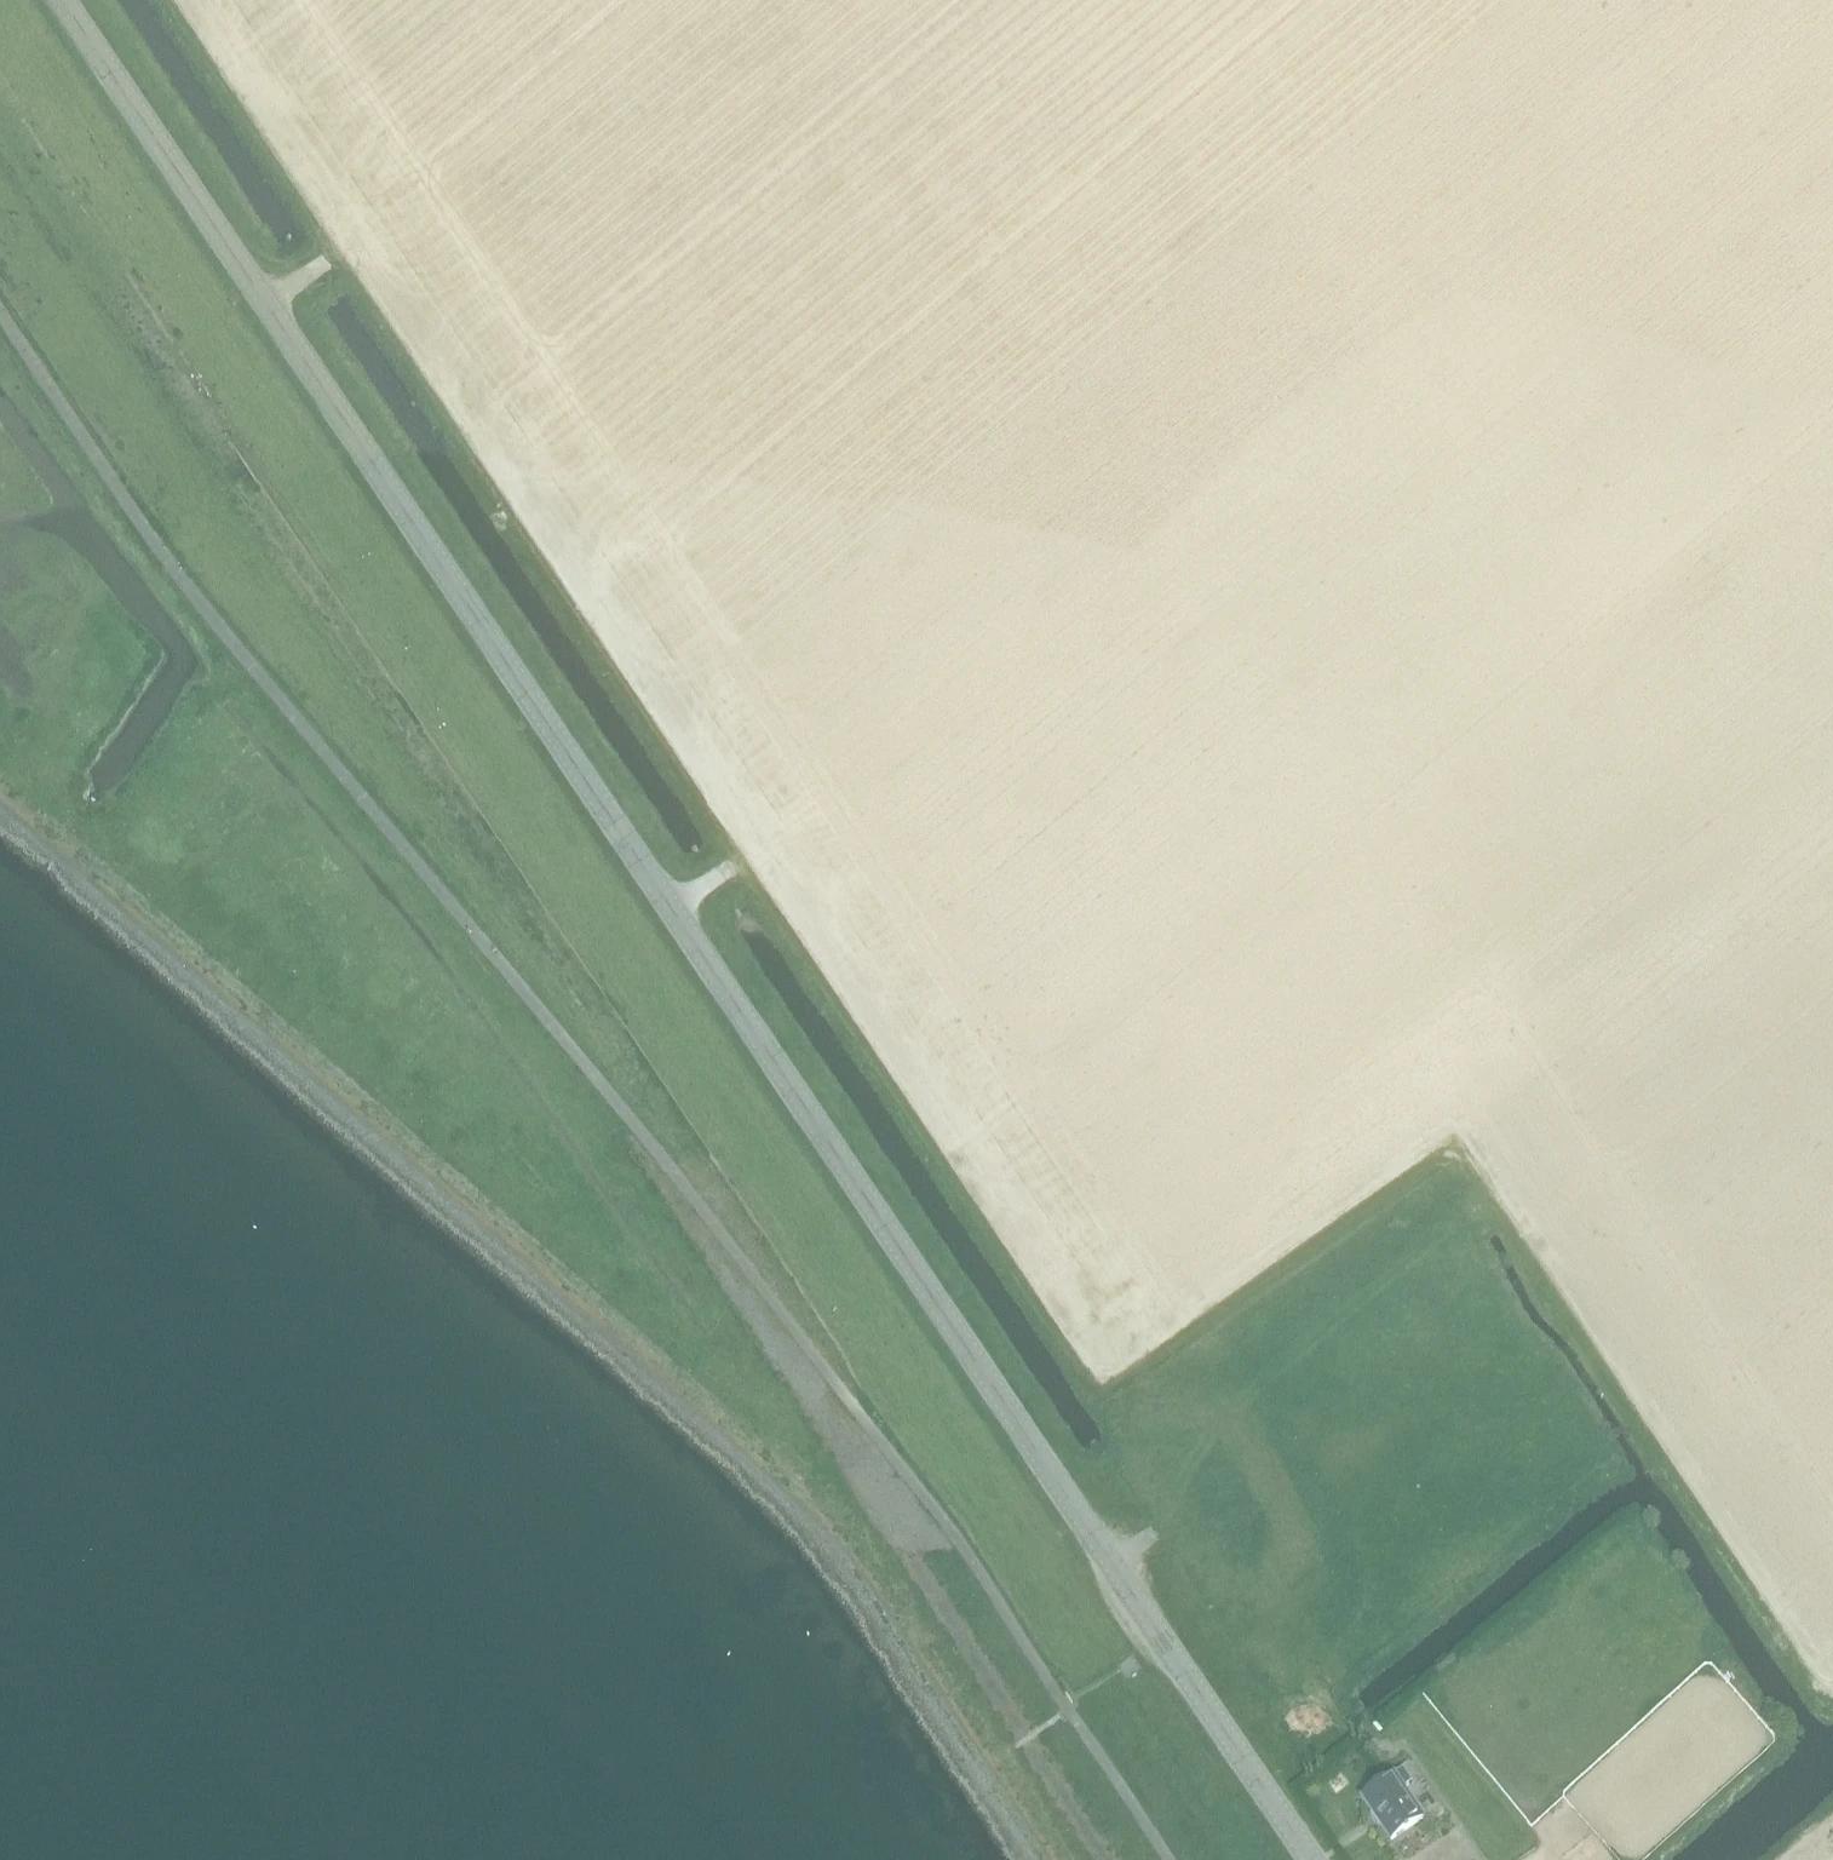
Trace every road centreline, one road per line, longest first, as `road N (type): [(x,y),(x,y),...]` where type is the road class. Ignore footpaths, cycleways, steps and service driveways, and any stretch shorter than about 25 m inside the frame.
road 1 (unclassified): [(1318,1859),(66,0)]

